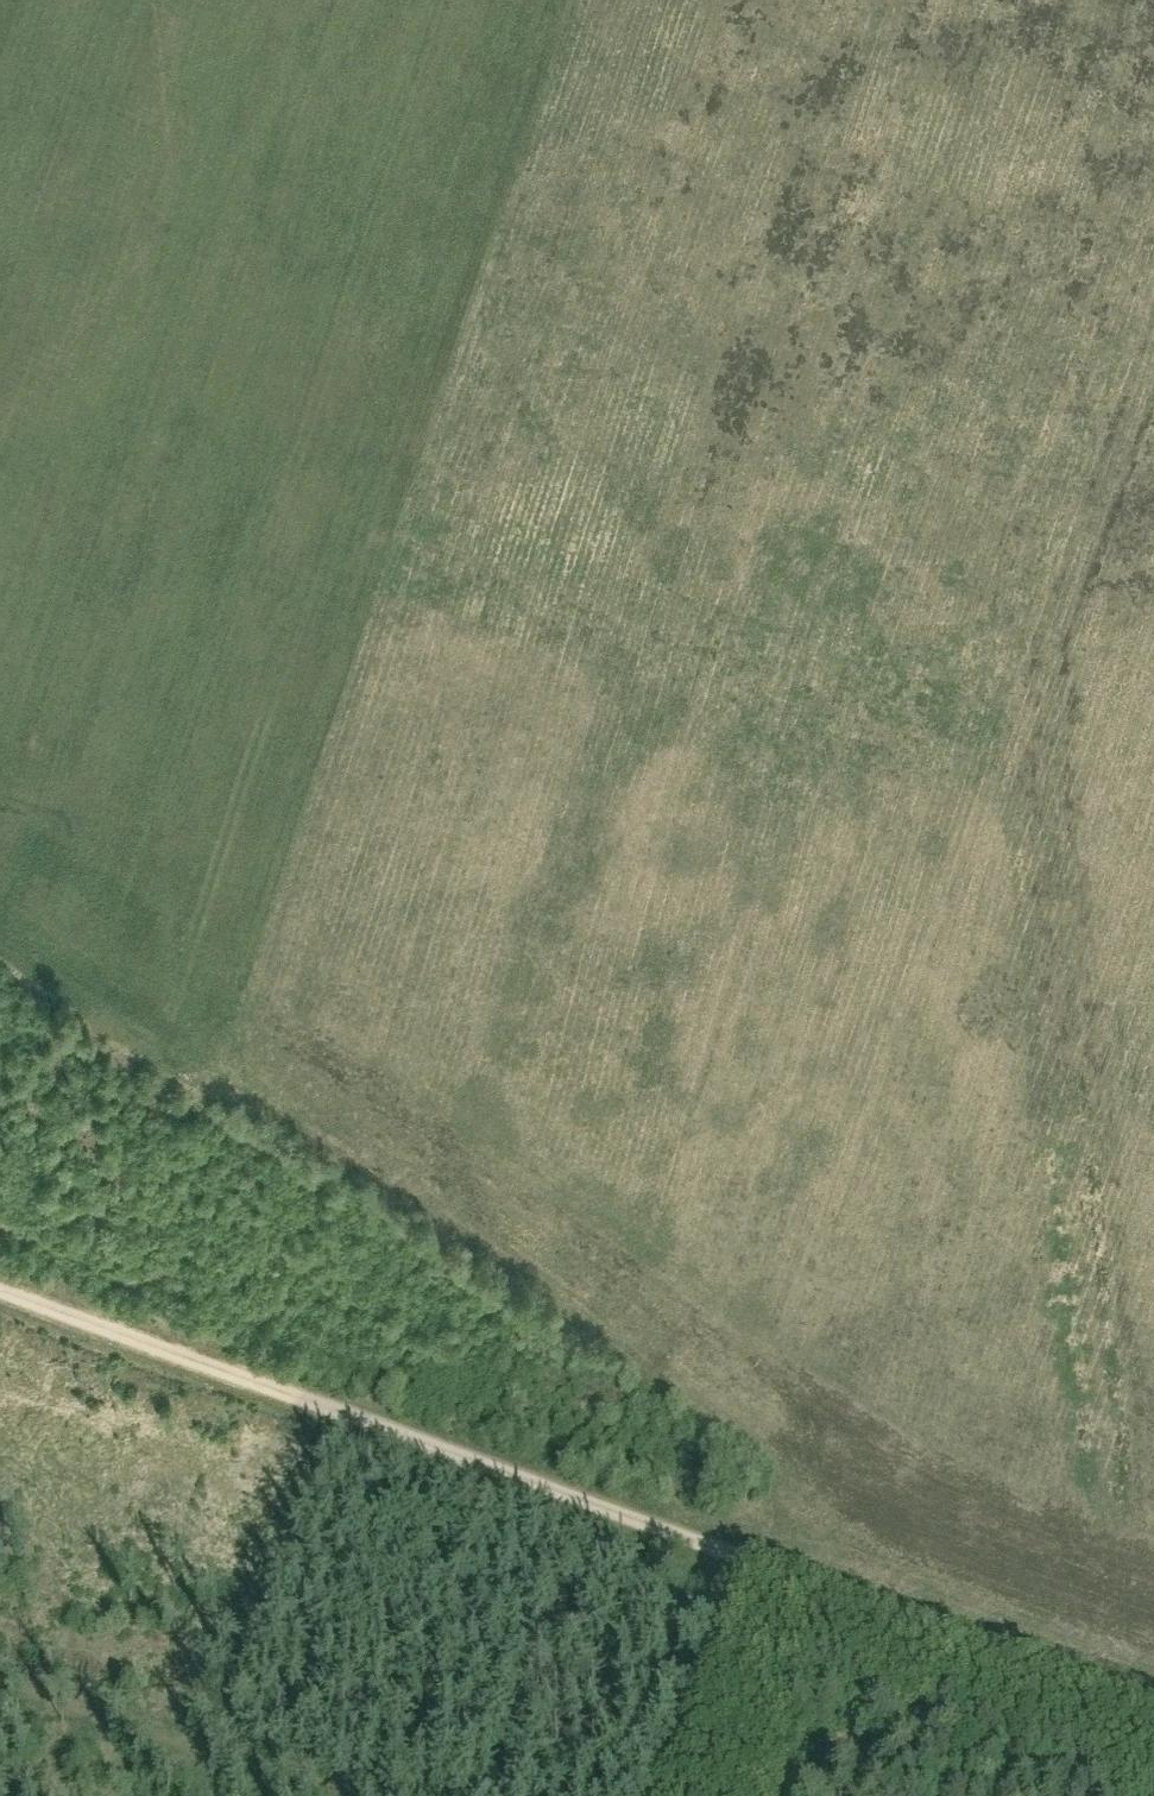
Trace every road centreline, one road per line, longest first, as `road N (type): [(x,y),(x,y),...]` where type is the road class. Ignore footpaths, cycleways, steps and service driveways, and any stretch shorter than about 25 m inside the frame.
road 1 (track): [(0,1316),(1153,1736)]

